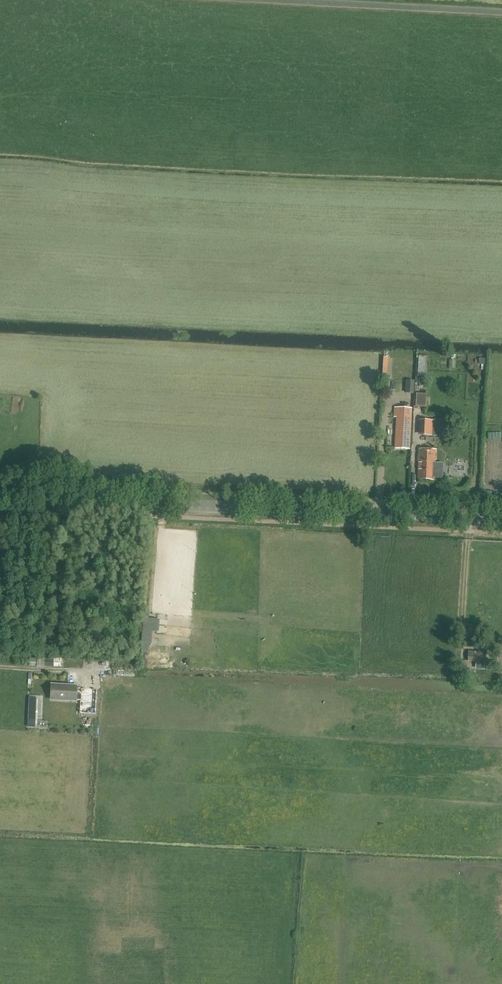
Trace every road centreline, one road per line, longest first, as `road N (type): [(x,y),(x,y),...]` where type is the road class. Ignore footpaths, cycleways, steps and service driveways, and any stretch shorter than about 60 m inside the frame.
road 1 (tertiary): [(501,519),(0,496)]
road 2 (unclassified): [(274,0),(501,12)]

